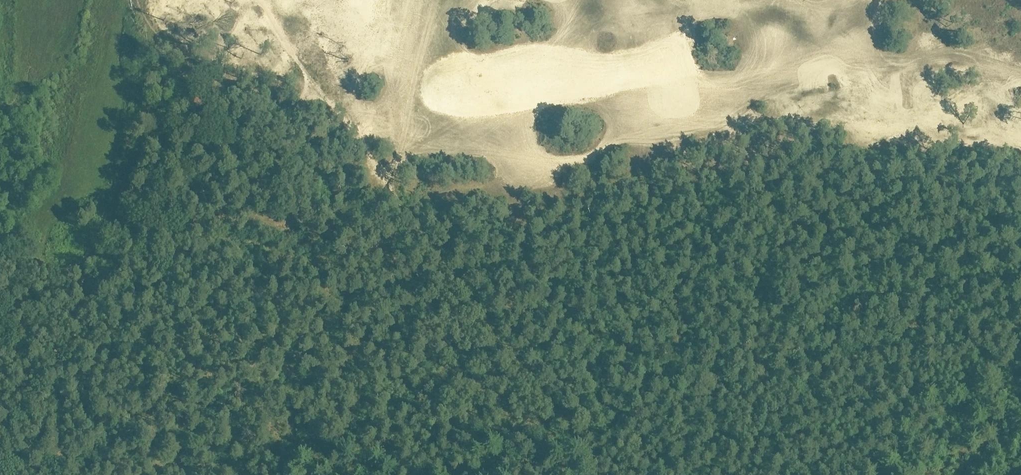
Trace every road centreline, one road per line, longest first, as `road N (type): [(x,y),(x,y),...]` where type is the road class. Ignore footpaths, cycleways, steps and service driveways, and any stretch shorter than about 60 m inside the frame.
road 1 (track): [(564,424),(1020,329)]
road 2 (track): [(343,119),(564,424)]
road 3 (track): [(232,474),(205,463),(57,461),(22,474)]
road 4 (track): [(57,461),(52,373),(77,303),(73,289)]

